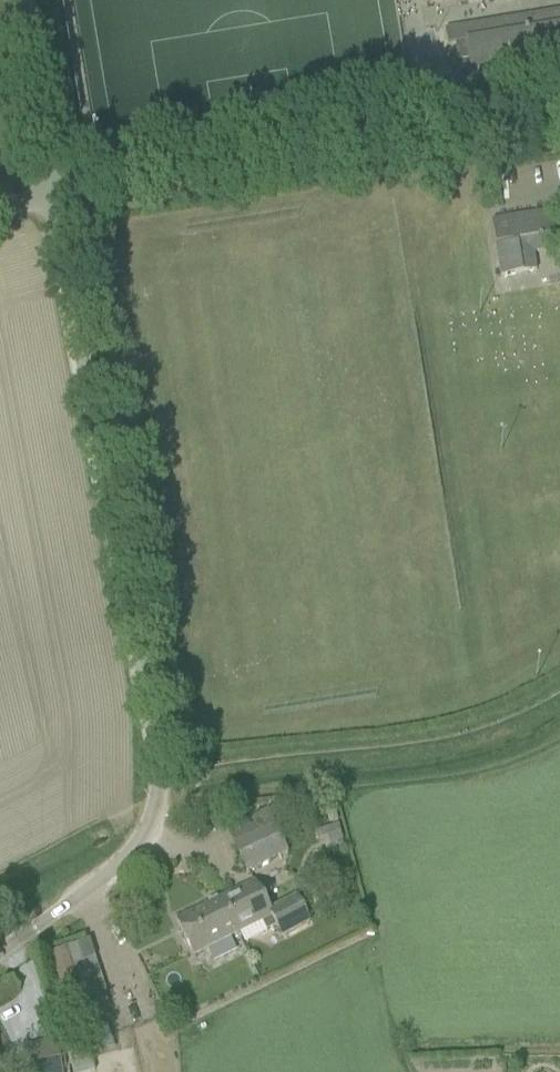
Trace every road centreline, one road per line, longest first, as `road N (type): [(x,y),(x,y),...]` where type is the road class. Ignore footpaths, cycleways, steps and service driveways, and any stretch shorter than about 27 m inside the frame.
road 1 (unclassified): [(0,956),(137,855),(155,820),(159,787),(50,195)]
road 2 (unclassified): [(559,115),(50,195)]
road 3 (unclassified): [(50,195),(20,0)]

